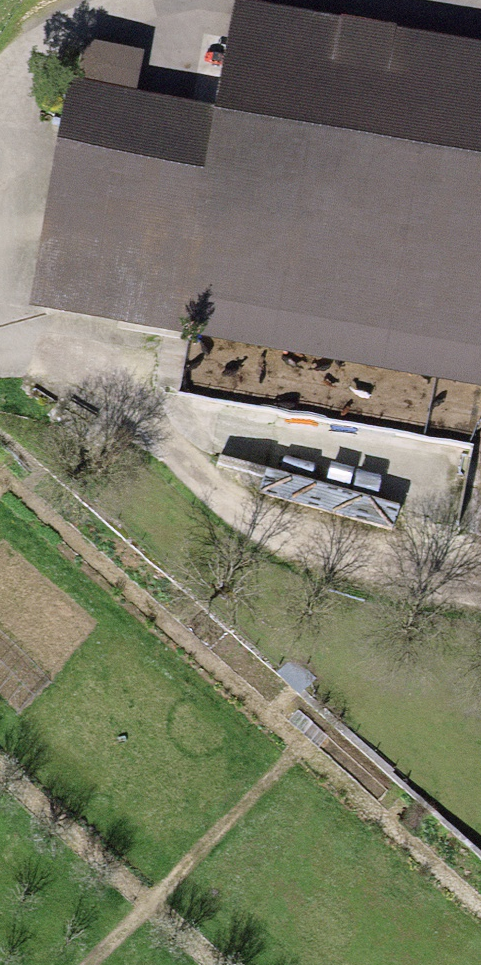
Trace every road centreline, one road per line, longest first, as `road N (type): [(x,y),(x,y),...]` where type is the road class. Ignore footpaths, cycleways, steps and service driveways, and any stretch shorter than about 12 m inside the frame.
road 1 (track): [(480,569),(406,565),(287,533),(214,489),(124,410),(22,349)]
road 2 (track): [(182,0),(67,38),(39,57),(0,300)]
road 3 (track): [(124,410),(437,474)]
road 4 (track): [(89,964),(303,746)]
road 5 (track): [(480,21),(361,0)]

